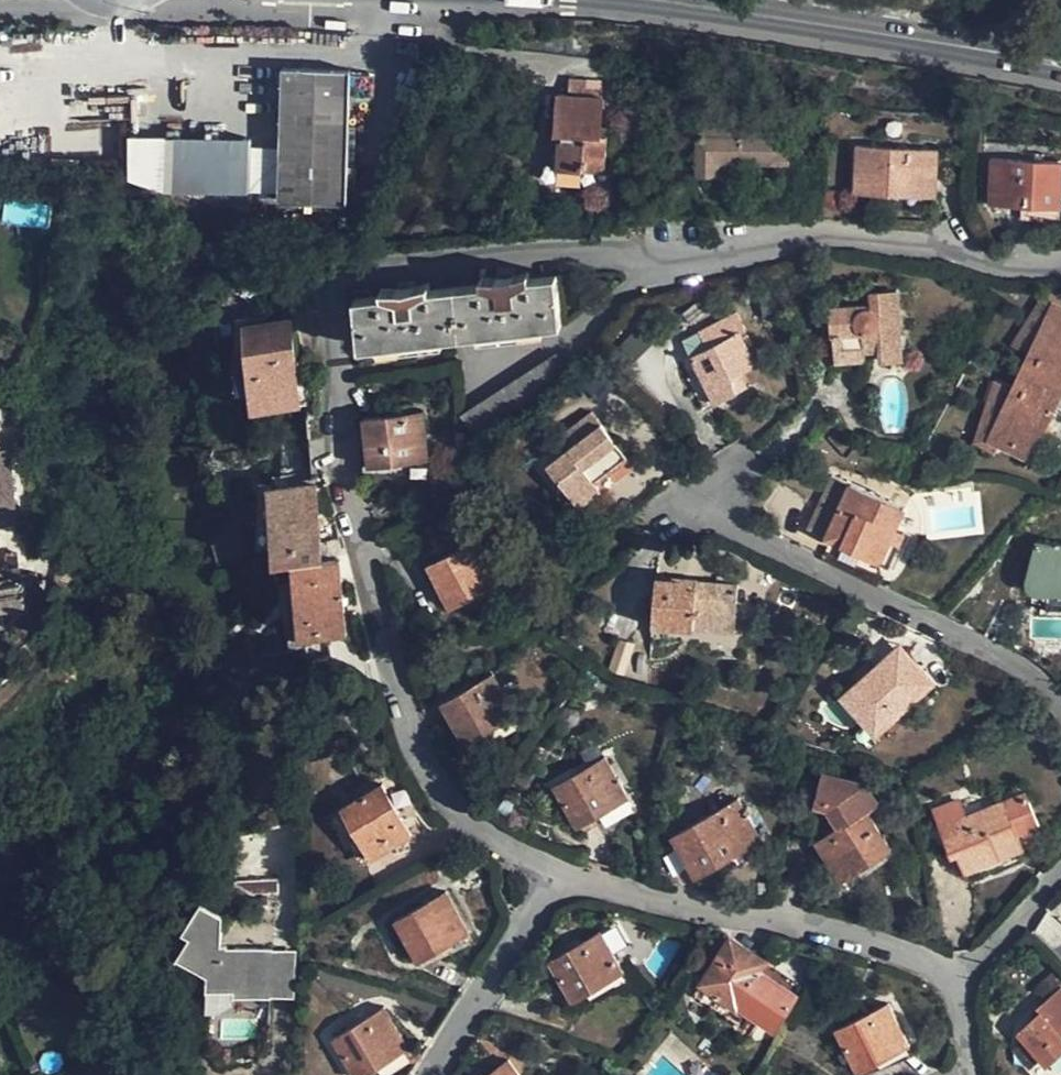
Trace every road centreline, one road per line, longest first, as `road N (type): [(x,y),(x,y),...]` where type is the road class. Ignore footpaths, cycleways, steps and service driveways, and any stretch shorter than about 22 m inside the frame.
road 1 (residential): [(1060,262),(1016,264),(837,234),(349,268),(330,301),(362,525),(404,698),(449,799),(481,834),(553,871),(920,958),(947,975),(974,1074)]
road 2 (secondary): [(620,0),(1060,67)]

